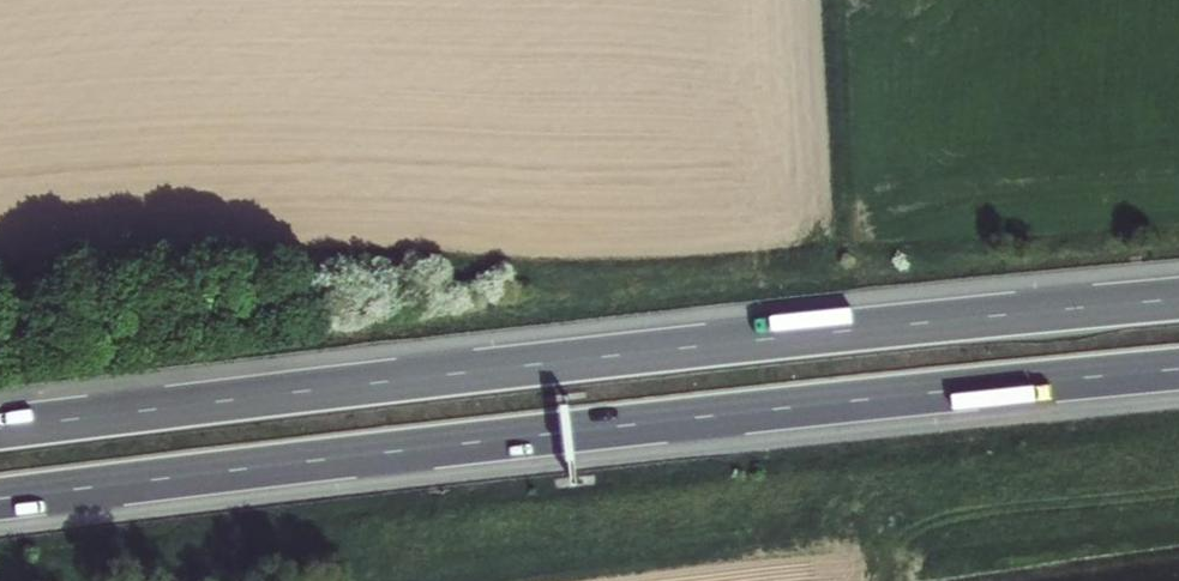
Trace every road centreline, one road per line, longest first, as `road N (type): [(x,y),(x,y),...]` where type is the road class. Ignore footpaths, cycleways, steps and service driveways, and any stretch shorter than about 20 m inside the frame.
road 1 (motorway): [(1178,300),(0,430)]
road 2 (motorway): [(0,502),(1178,372)]

